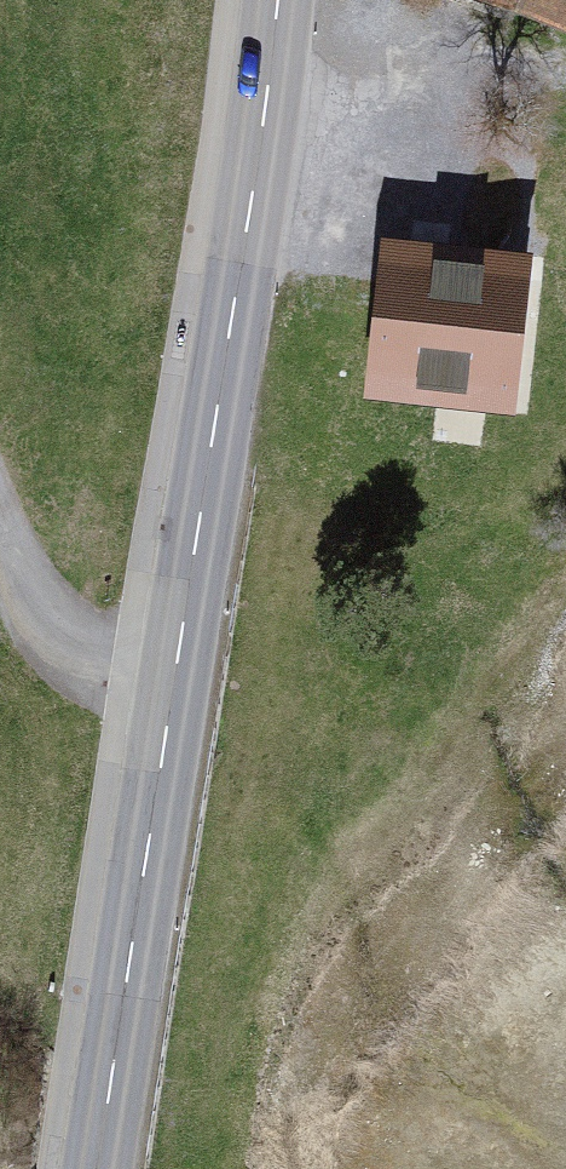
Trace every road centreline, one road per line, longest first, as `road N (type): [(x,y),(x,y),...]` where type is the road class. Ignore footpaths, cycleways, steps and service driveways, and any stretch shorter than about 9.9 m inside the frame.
road 1 (secondary): [(106,1168),(280,0)]
road 2 (track): [(174,693),(79,649),(0,502)]

